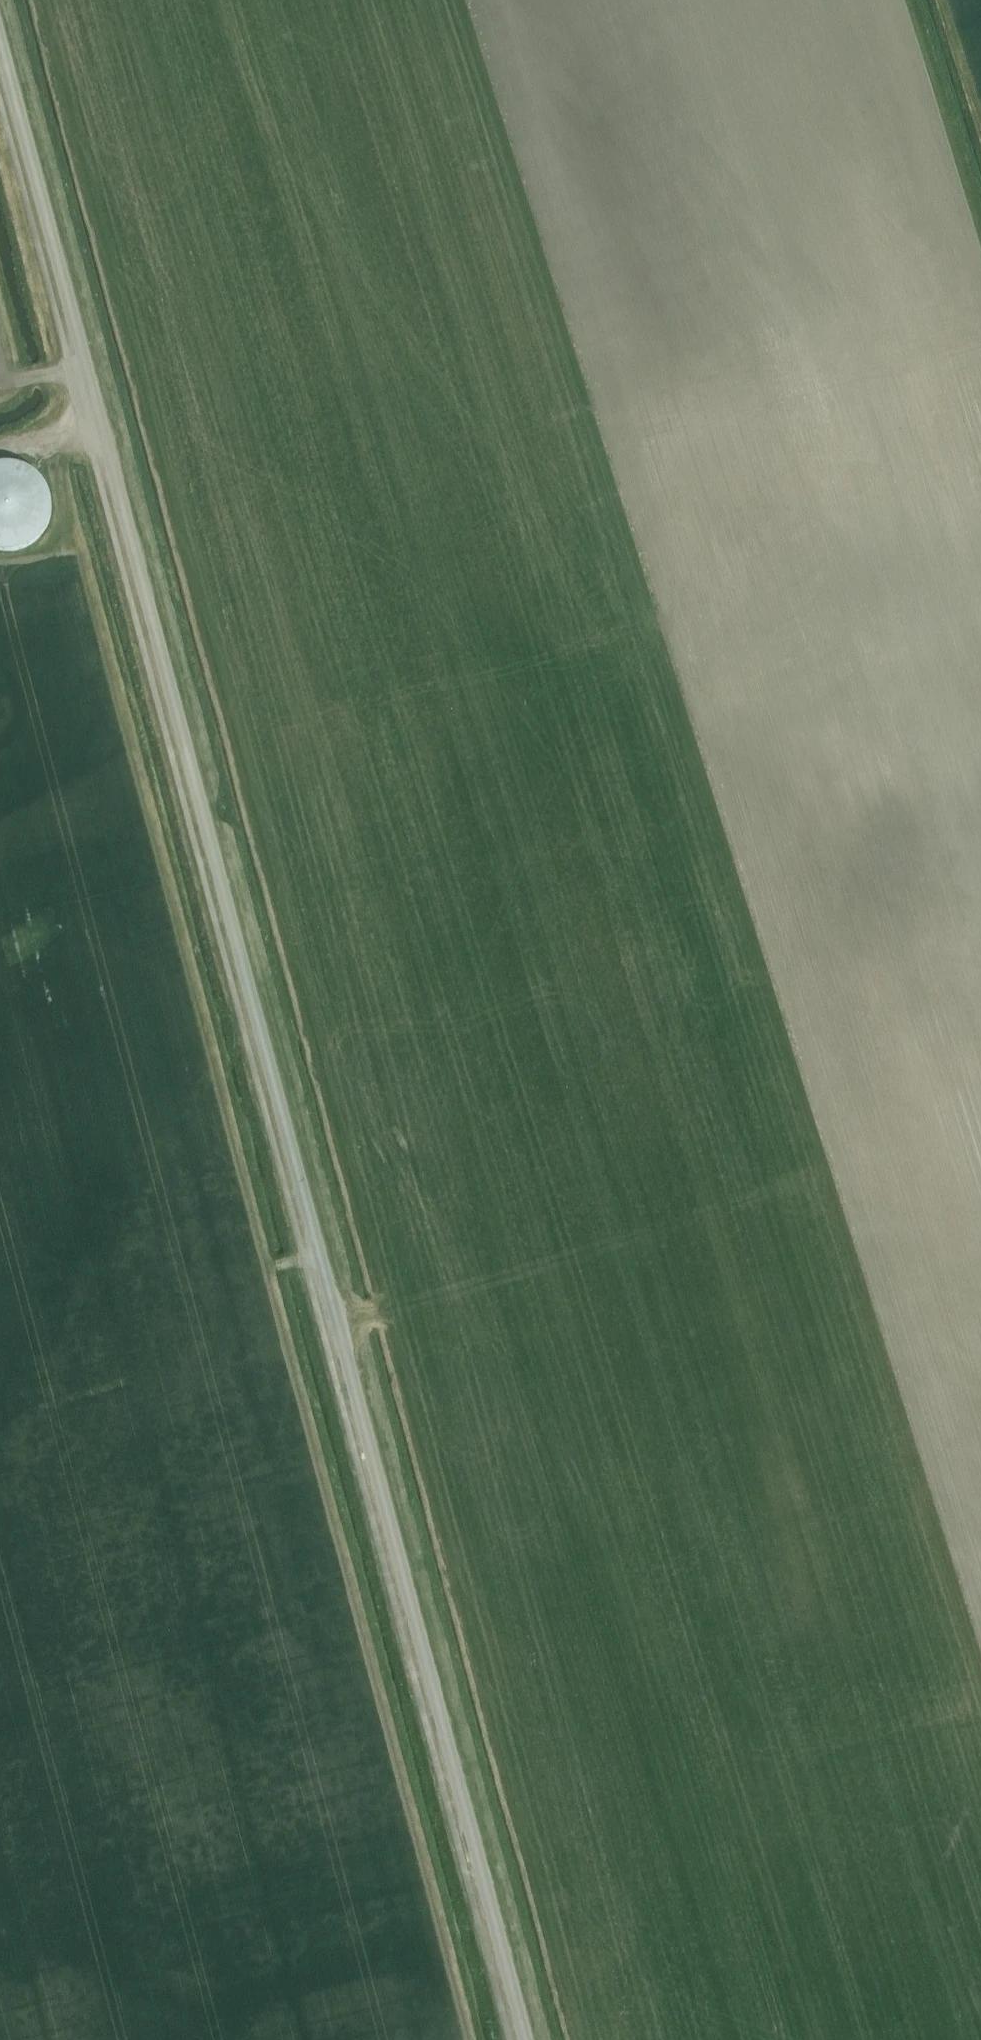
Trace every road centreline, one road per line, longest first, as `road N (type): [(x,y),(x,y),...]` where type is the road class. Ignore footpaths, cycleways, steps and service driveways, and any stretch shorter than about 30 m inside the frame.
road 1 (unclassified): [(0,42),(528,2039)]

